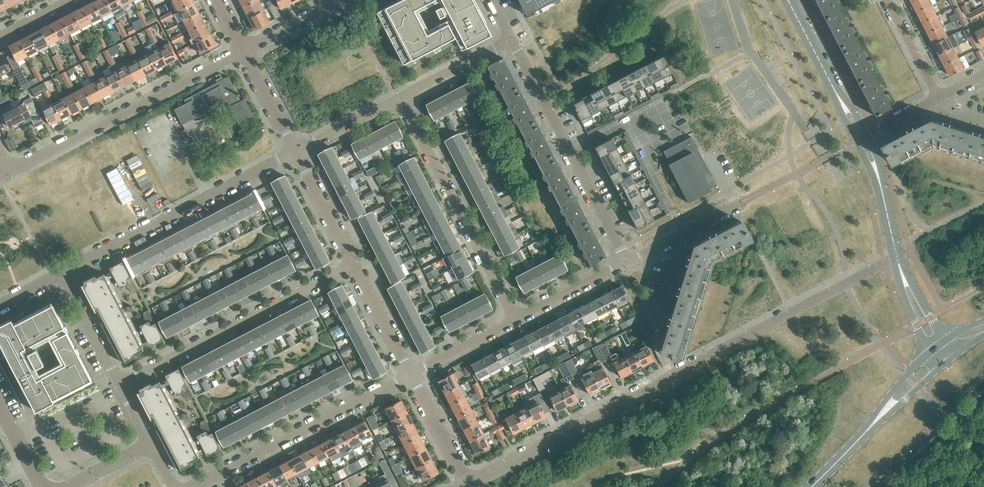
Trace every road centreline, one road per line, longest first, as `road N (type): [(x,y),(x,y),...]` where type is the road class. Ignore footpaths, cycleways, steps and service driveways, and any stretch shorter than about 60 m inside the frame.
road 1 (residential): [(899,259),(468,484)]
road 2 (residential): [(10,171),(243,49)]
road 3 (residential): [(63,272),(295,151)]
road 4 (residential): [(121,384),(352,264)]
road 5 (residential): [(627,263),(512,39)]
road 6 (residential): [(515,318),(403,96)]
road 7 (residential): [(193,486),(410,373)]
road 8 (tertiary): [(862,138),(787,0)]
road 9 (secondary): [(930,352),(848,450)]
road 10 (residential): [(352,264),(295,151)]
road 11 (tertiary): [(899,259),(862,138)]
road 12 (residential): [(121,384),(63,272)]
road 13 (residential): [(468,484),(410,373)]
road 14 (residential): [(515,318),(627,263)]
road 15 (secondary): [(848,450),(941,368)]
road 16 (residential): [(410,373),(352,264)]
road 17 (residential): [(403,96),(512,39)]
road 18 (residential): [(295,151),(403,96)]

